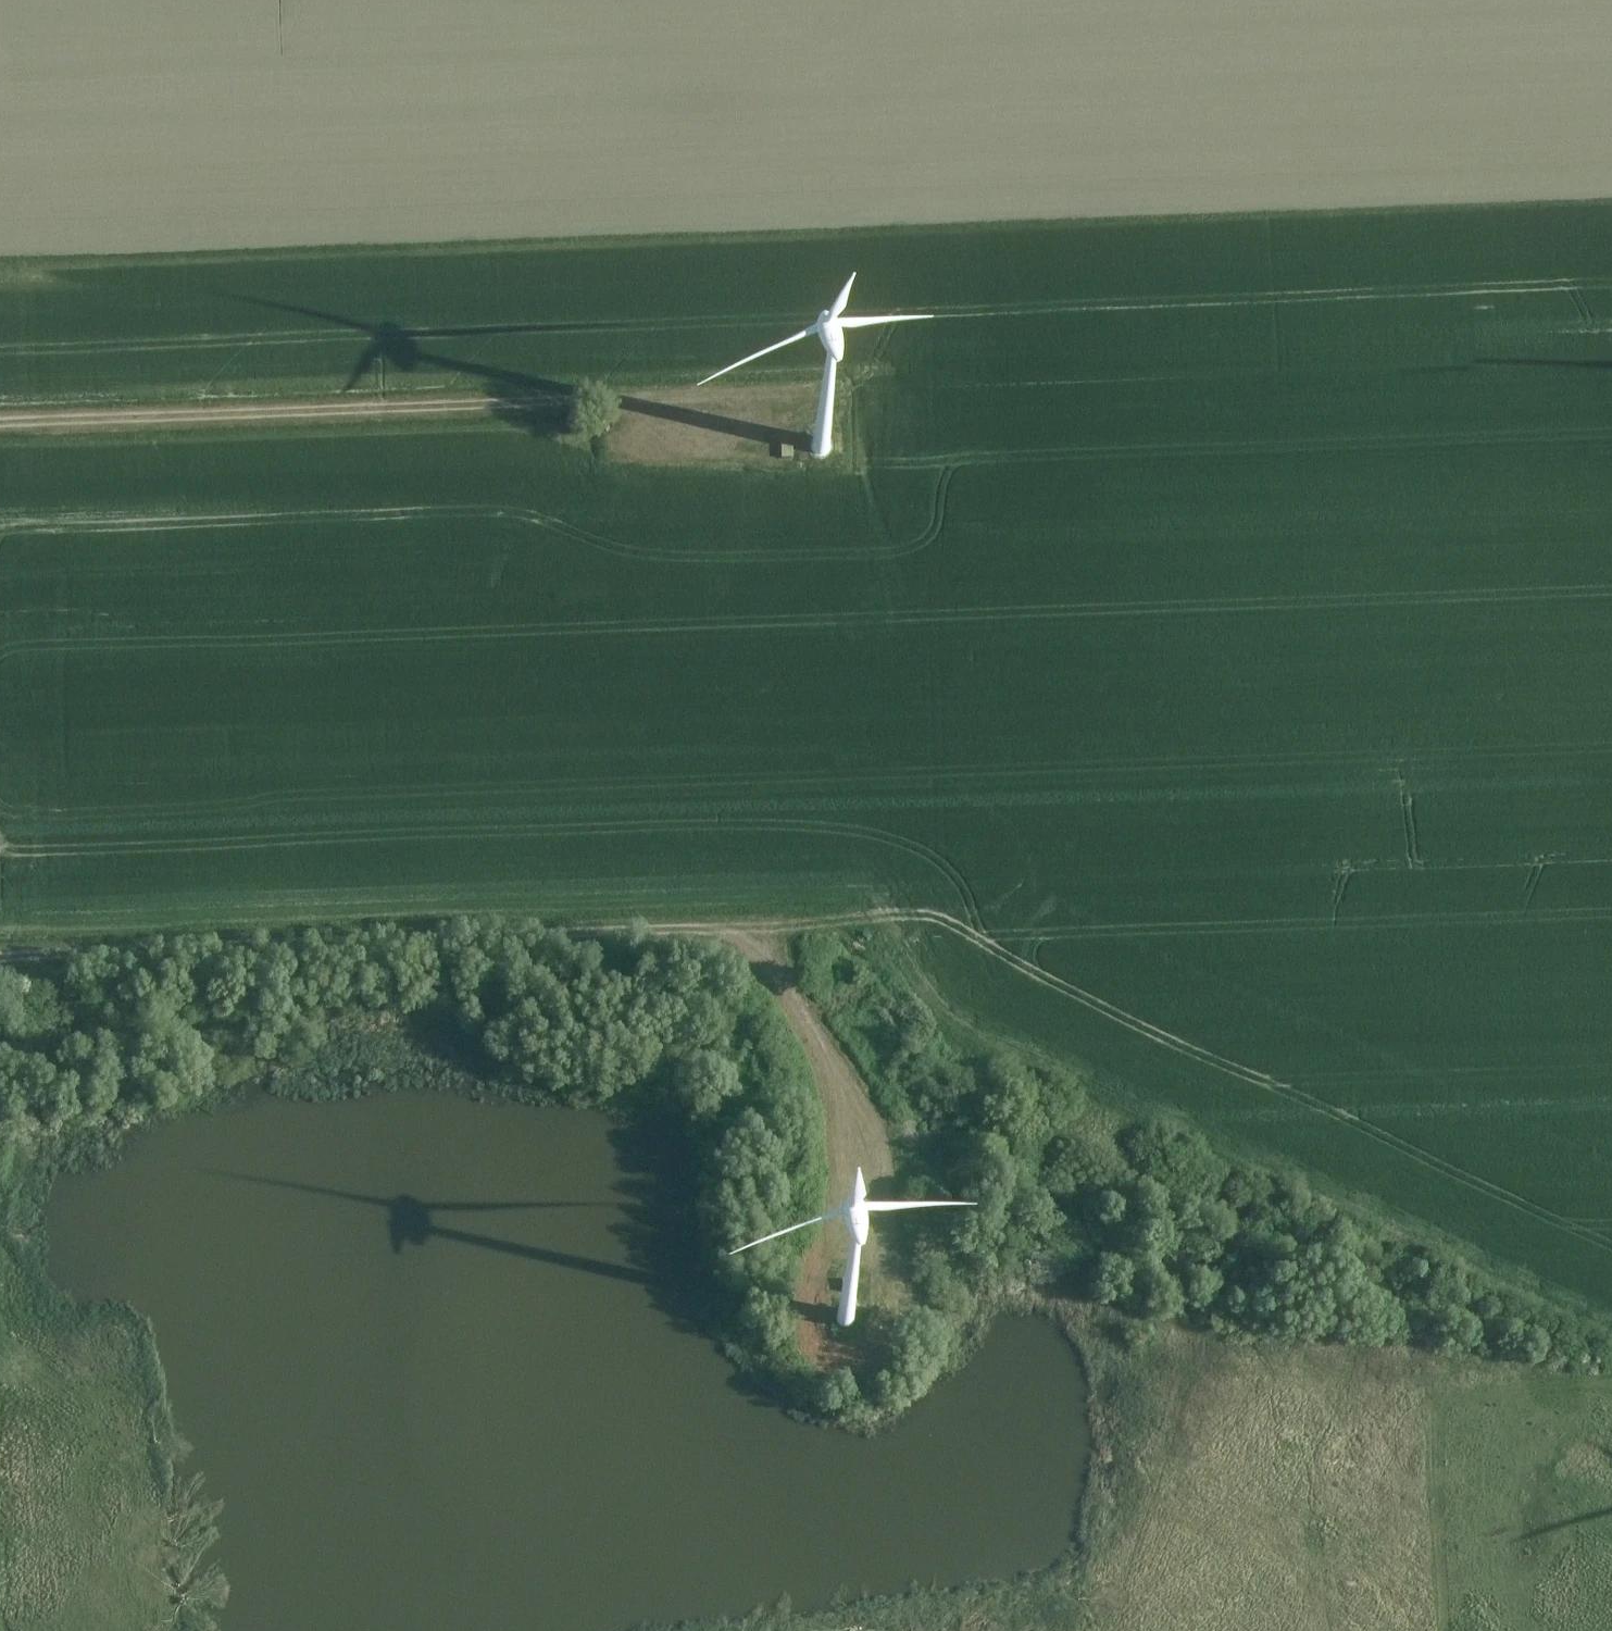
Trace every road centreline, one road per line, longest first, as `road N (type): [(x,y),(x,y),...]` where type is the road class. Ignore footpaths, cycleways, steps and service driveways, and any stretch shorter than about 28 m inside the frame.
road 1 (track): [(0,960),(703,925),(812,1036),(826,1260)]
road 2 (track): [(745,404),(0,429)]

